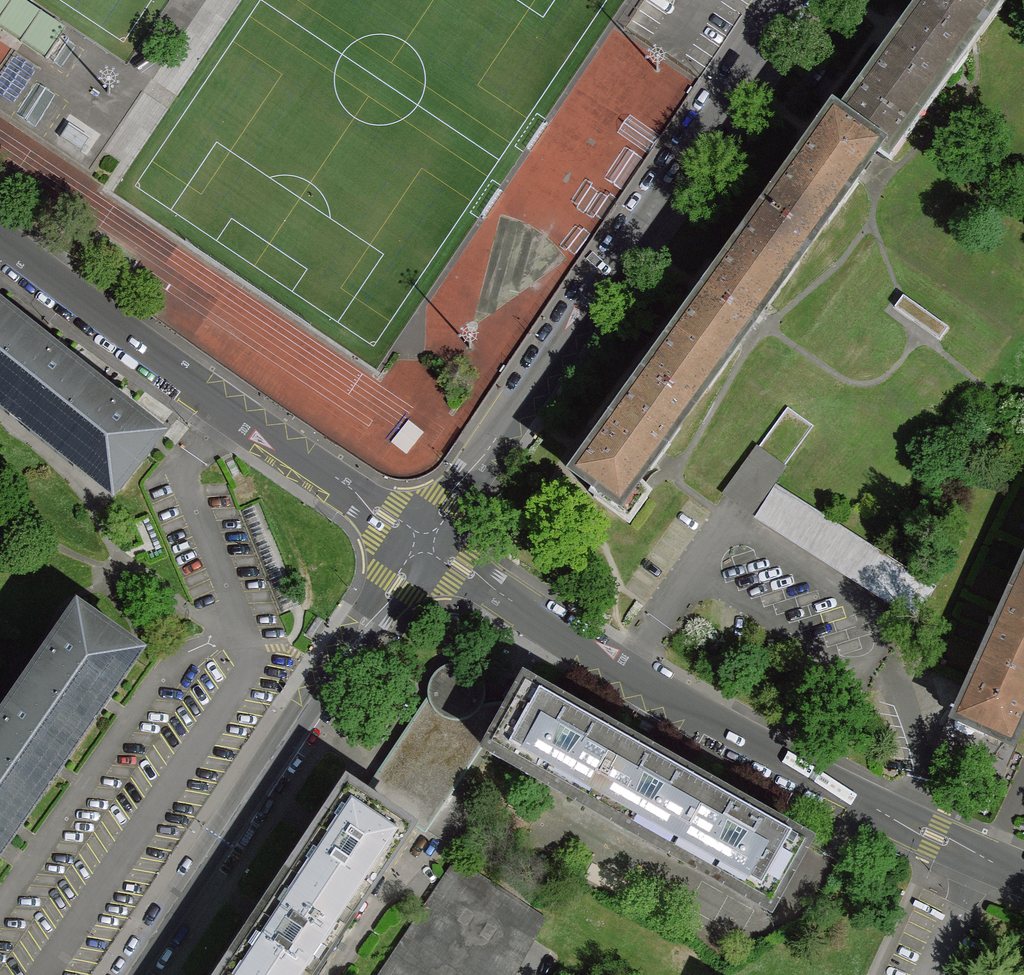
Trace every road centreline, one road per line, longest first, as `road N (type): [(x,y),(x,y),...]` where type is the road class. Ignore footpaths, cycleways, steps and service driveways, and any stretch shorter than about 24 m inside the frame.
road 1 (residential): [(785,0),(424,543)]
road 2 (residential): [(984,859),(627,674),(424,543)]
road 3 (residential): [(424,543),(134,974)]
road 4 (residential): [(0,243),(424,543)]
road 5 (residential): [(984,859),(931,974)]

